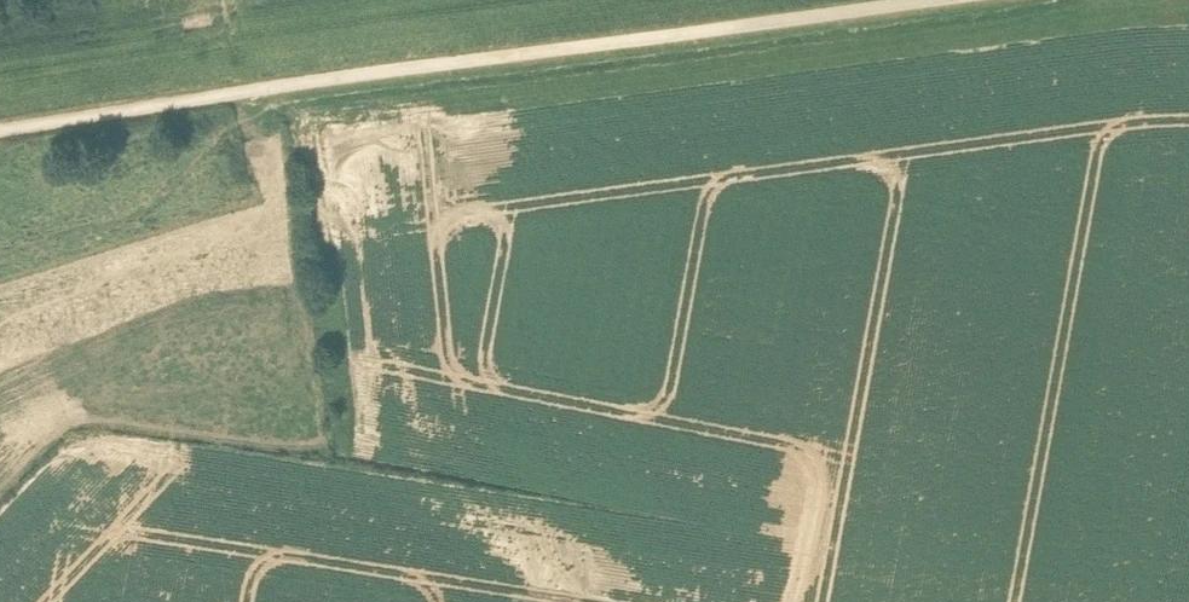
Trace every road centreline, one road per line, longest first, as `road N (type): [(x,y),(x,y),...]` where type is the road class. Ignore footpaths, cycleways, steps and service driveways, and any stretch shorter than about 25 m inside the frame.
road 1 (unclassified): [(936,0),(0,131)]

